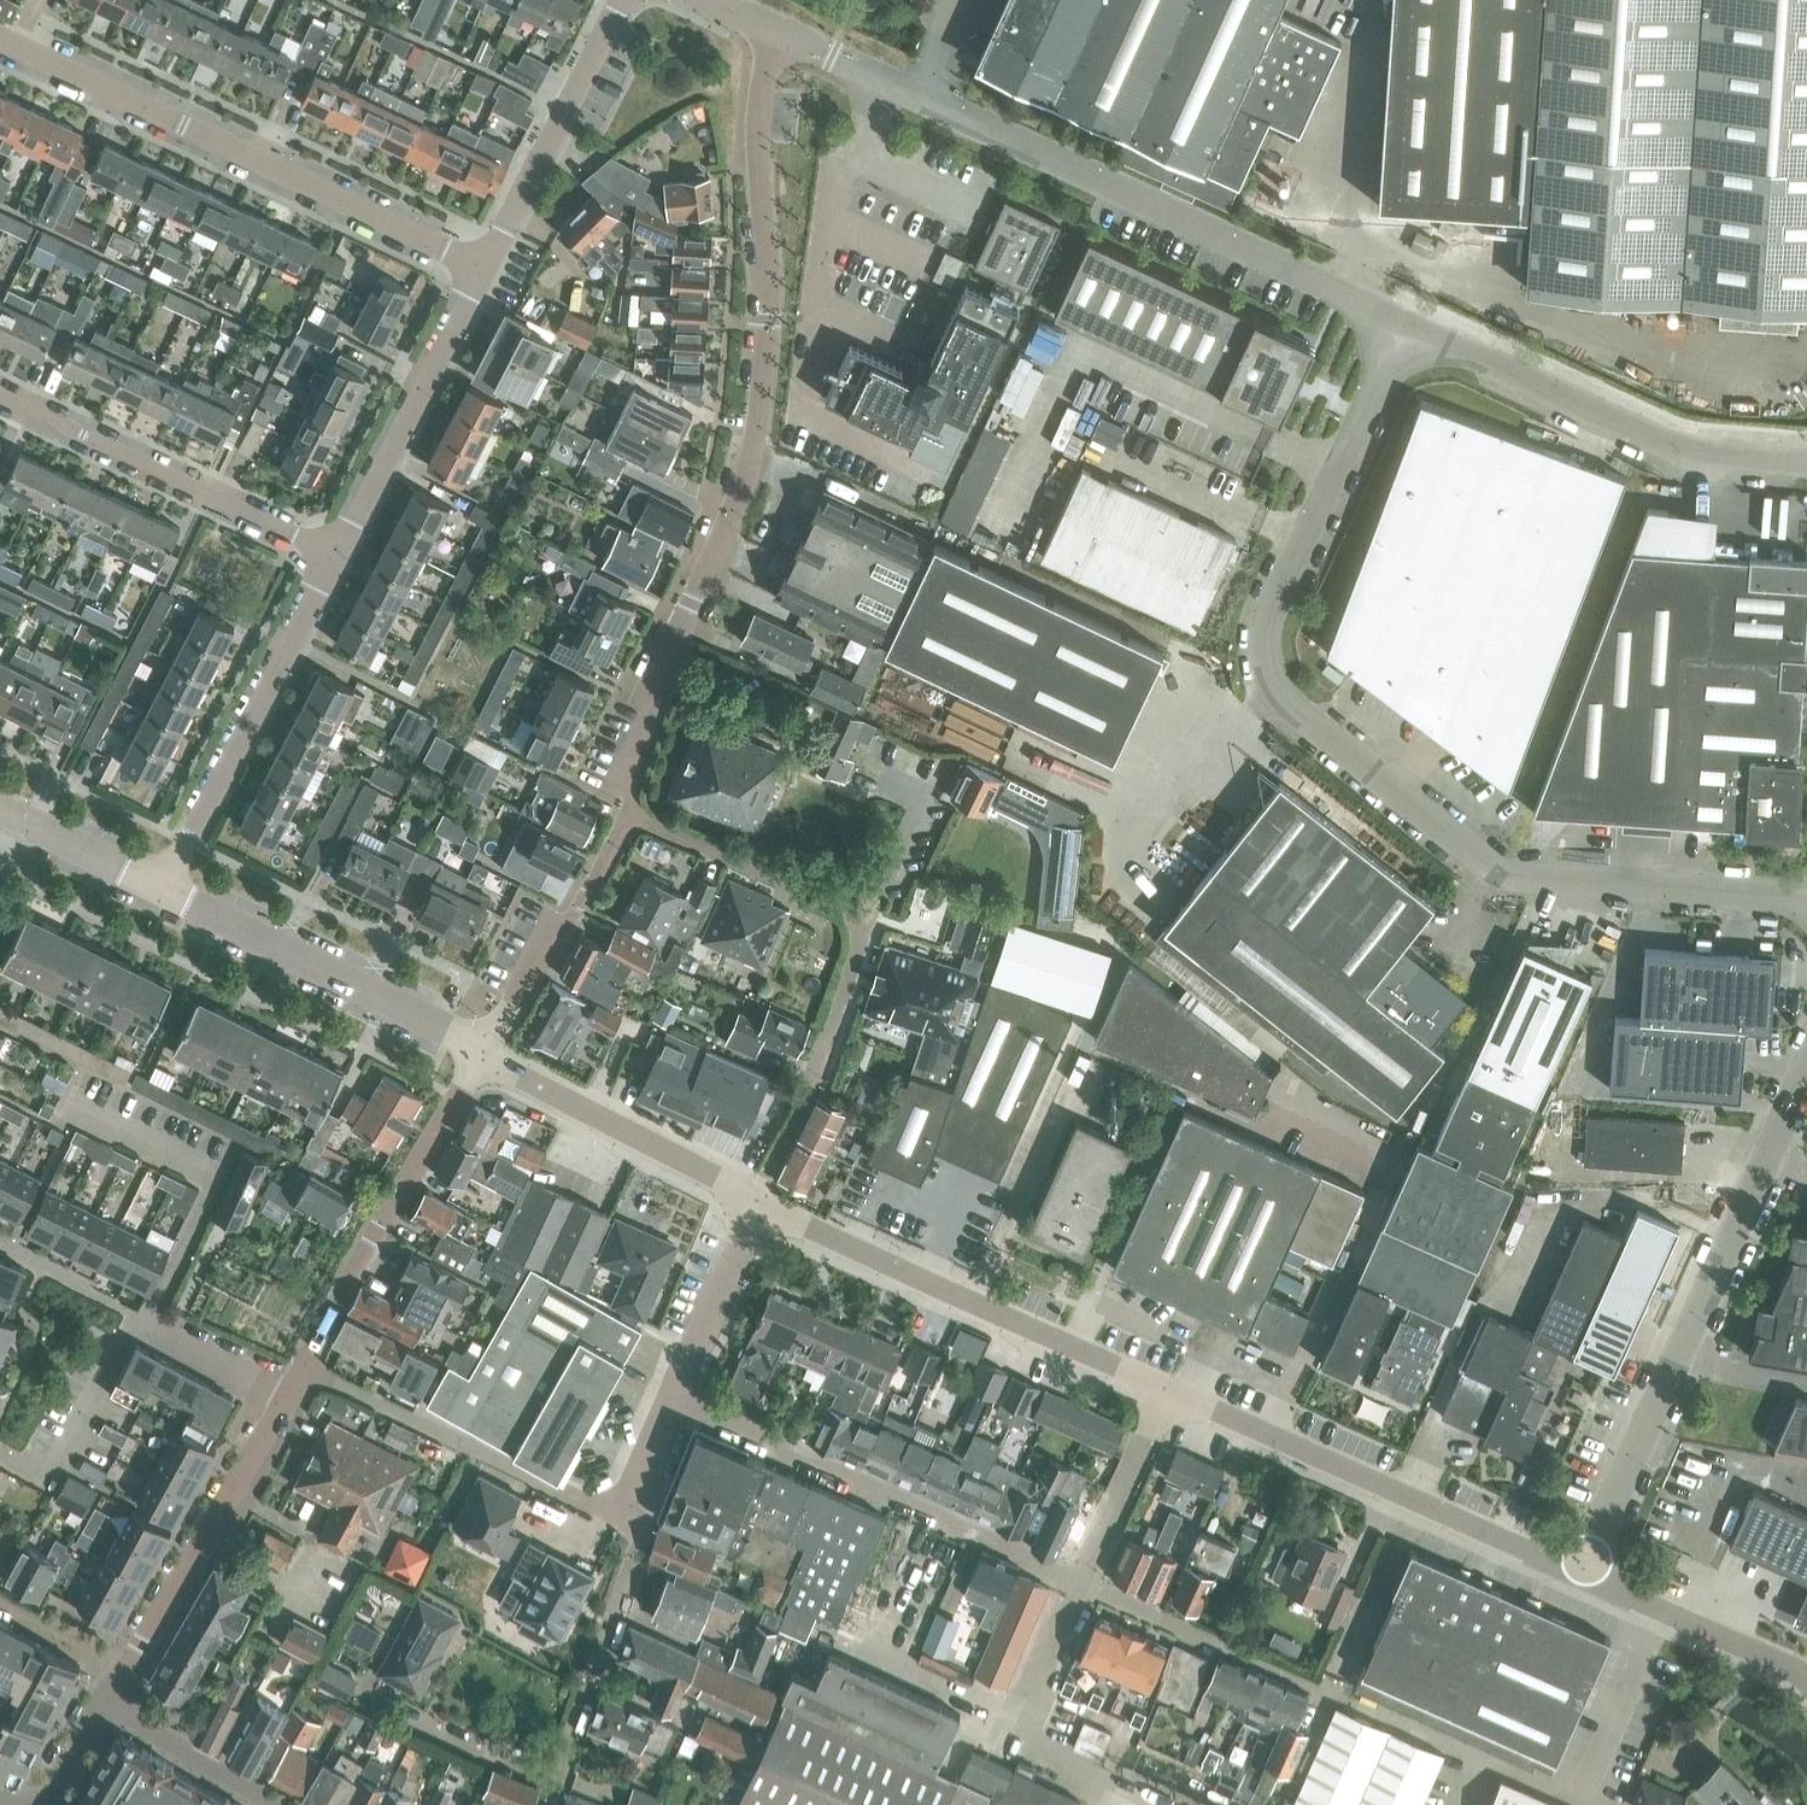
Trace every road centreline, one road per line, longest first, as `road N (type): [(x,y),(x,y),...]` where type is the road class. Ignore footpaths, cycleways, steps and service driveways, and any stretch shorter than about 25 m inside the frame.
road 1 (unclassified): [(1806,899),(1501,873),(1279,690),(1267,637),(1271,613),(1404,324)]
road 2 (residential): [(631,812),(625,781),(761,424),(767,320),(756,128),(769,25)]
road 3 (unclassified): [(1404,324),(831,55)]
road 4 (unclassified): [(1581,1576),(1806,1069)]
road 5 (residential): [(485,267),(0,41)]
road 6 (residential): [(772,1167),(821,1062),(867,918),(631,812)]
road 7 (unclassified): [(1348,1701),(1577,1803),(1664,1613)]
road 8 (unclassified): [(1169,1393),(758,1200)]
road 9 (unclassified): [(1581,1576),(1169,1393)]
road 10 (residential): [(674,1403),(1080,1581)]
road 11 (unclassified): [(1806,461),(1716,455),(1655,438),(1404,324)]
road 12 (residential): [(300,1365),(644,1529)]
road 13 (residential): [(160,888),(336,555)]
road 14 (residential): [(336,555),(0,393)]
road 15 (residential): [(488,1057),(160,888)]
road 16 (residential): [(300,1365),(488,1057)]
road 17 (residential): [(336,555),(485,267)]
road 18 (residential): [(126,1670),(283,1399)]
road 19 (residential): [(758,1200),(488,1057)]
road 20 (residential): [(485,267),(618,0)]
road 21 (residential): [(1080,1581),(1348,1701)]
road 22 (residential): [(550,1804),(644,1529)]
road 23 (residential): [(488,1057),(631,812)]
road 24 (residential): [(674,1403),(758,1200)]
road 25 (unclassified): [(1080,1581),(1169,1393)]
road 26 (residential): [(276,1804),(103,1697)]
road 27 (residential): [(283,1399),(136,1323)]
road 28 (unclassified): [(1806,1682),(1664,1613)]
road 29 (residential): [(160,888),(26,824)]
road 30 (residential): [(0,1603),(126,1670)]
road 31 (residential): [(644,1529),(637,1484),(674,1403)]
road 32 (residential): [(46,1804),(103,1697)]

